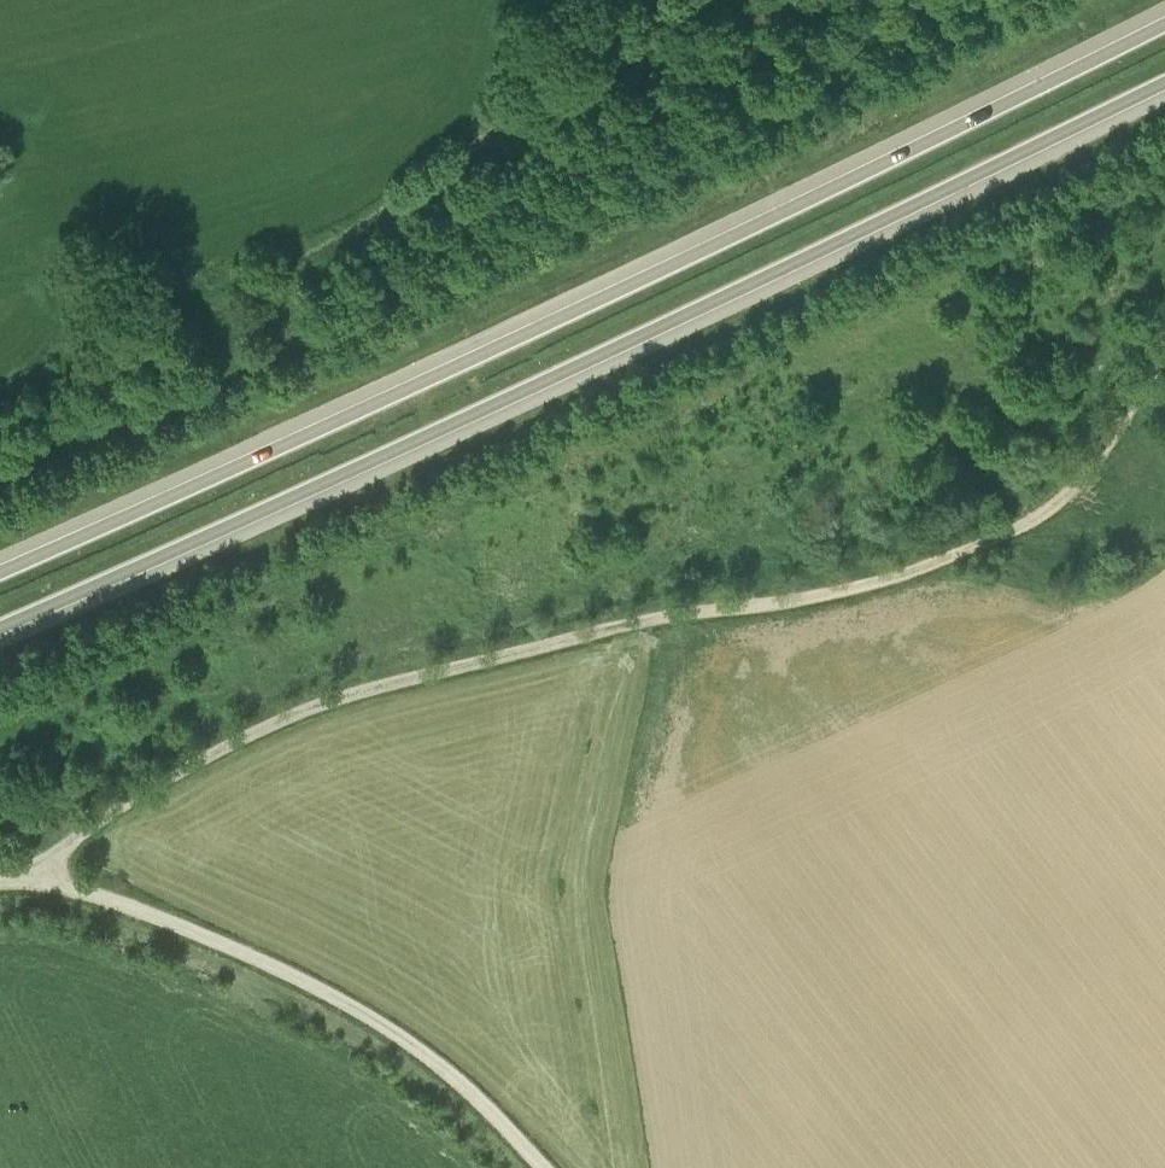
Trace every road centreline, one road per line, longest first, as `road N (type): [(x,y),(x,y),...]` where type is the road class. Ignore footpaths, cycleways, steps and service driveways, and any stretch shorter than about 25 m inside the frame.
road 1 (track): [(1164,360),(1075,483),(1023,524),(950,559),(852,588),(708,610),(320,703),(209,752),(19,877)]
road 2 (primary): [(1164,24),(239,468),(0,572)]
road 3 (primary): [(0,626),(652,331),(1164,82)]
road 4 (track): [(551,1167),(412,1042),(337,996),(116,897),(52,880),(0,877)]
road 5 (track): [(643,624),(587,891),(625,1167)]

